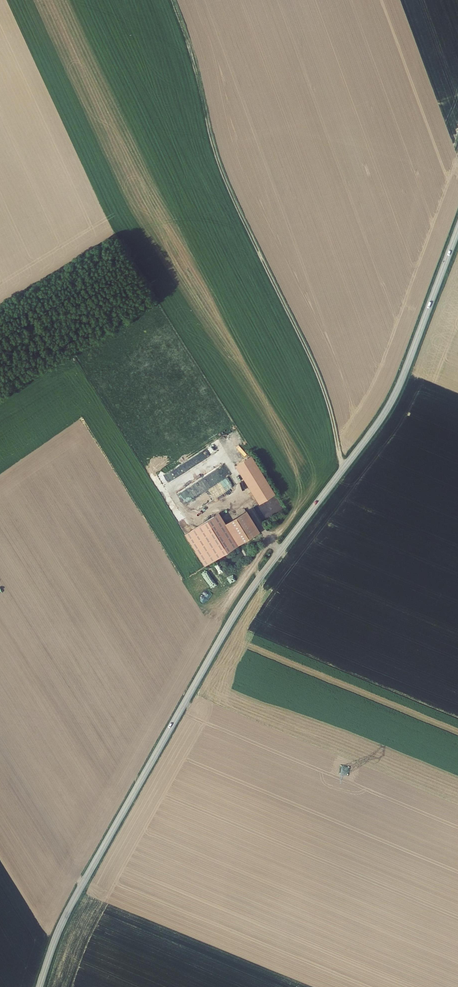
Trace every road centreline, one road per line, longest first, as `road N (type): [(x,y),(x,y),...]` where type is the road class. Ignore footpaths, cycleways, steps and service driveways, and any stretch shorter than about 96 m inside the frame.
road 1 (tertiary): [(457,228),(389,405),(234,616),(70,907),(40,986)]
road 2 (track): [(172,0),(220,169),(314,366),(344,468)]

